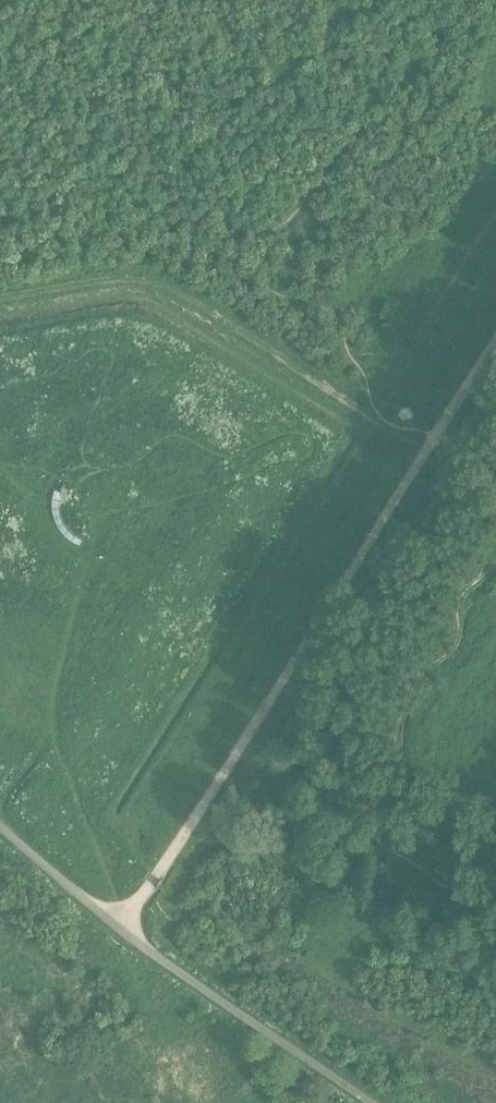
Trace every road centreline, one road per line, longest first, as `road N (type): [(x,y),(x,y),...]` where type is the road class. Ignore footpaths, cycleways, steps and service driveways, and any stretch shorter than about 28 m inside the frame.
road 1 (track): [(118,928),(194,820)]

